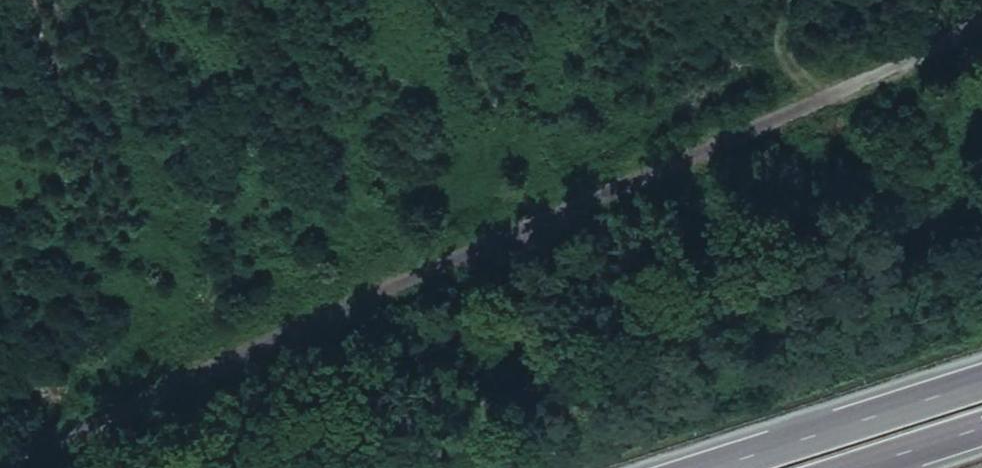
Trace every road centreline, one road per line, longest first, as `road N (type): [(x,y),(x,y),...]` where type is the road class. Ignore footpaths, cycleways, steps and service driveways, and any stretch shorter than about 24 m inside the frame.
road 1 (track): [(5,467),(295,330),(981,27)]
road 2 (trunk): [(981,381),(711,467)]
road 3 (trunk): [(856,467),(981,427)]

